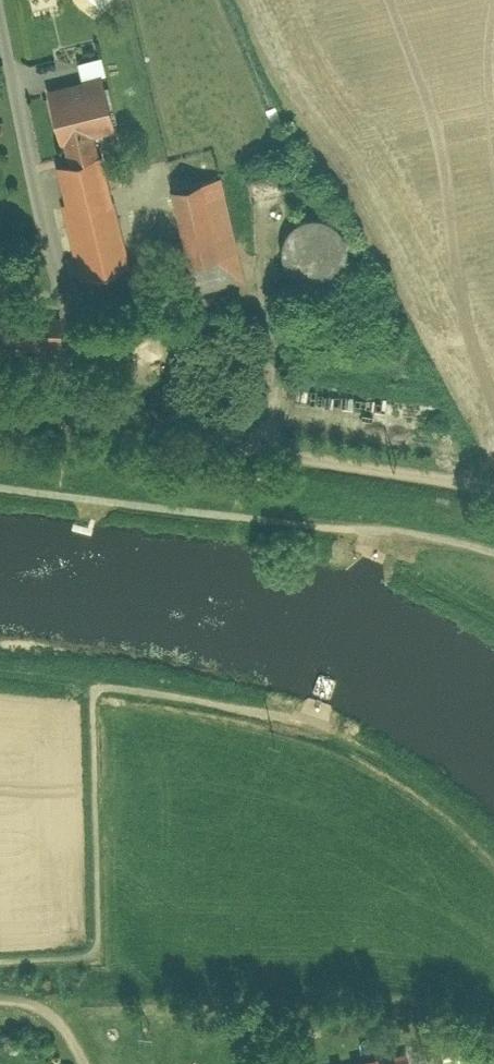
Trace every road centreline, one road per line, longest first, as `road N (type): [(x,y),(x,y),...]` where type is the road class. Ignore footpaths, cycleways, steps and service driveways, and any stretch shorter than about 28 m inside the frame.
road 1 (residential): [(77,336),(0,2)]
road 2 (residential): [(131,402),(98,426),(64,413),(59,367),(77,336)]

